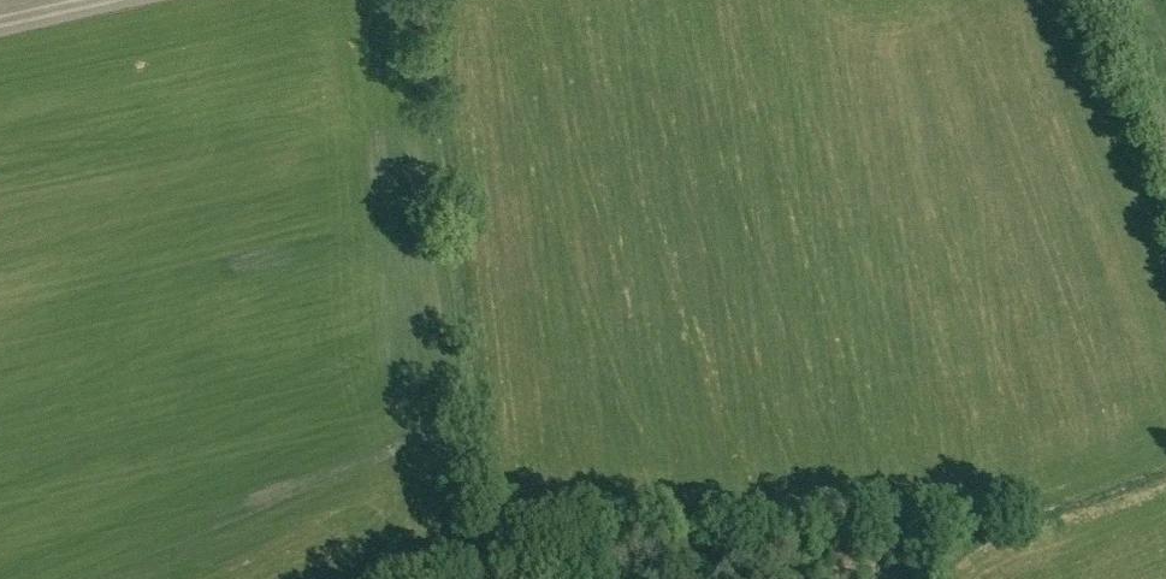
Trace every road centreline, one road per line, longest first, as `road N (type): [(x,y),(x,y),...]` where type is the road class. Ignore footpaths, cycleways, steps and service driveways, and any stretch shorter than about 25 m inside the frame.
road 1 (unclassified): [(1165,136),(1113,0)]

